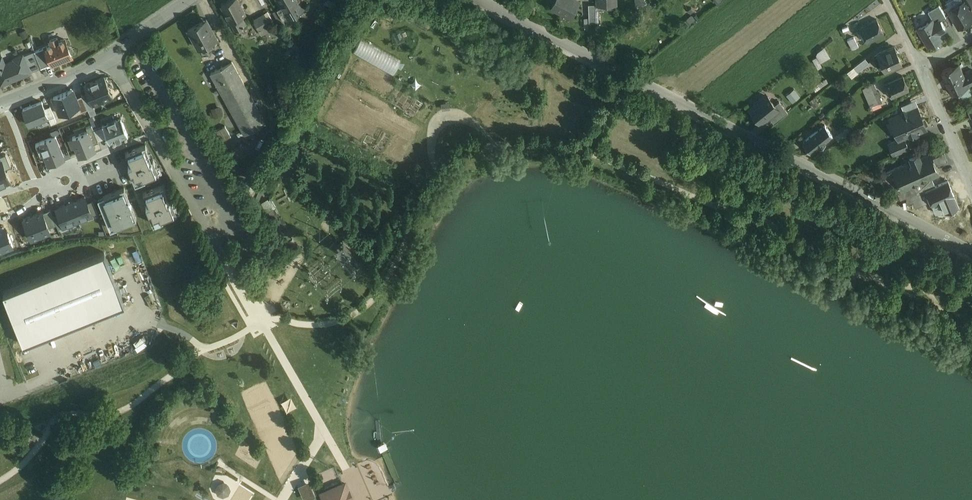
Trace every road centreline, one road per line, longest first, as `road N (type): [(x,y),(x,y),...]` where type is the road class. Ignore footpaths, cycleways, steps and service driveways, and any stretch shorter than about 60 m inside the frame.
road 1 (residential): [(479,0),(971,250)]
road 2 (residential): [(0,104),(110,57),(191,0)]
road 3 (residential): [(922,66),(971,188)]

